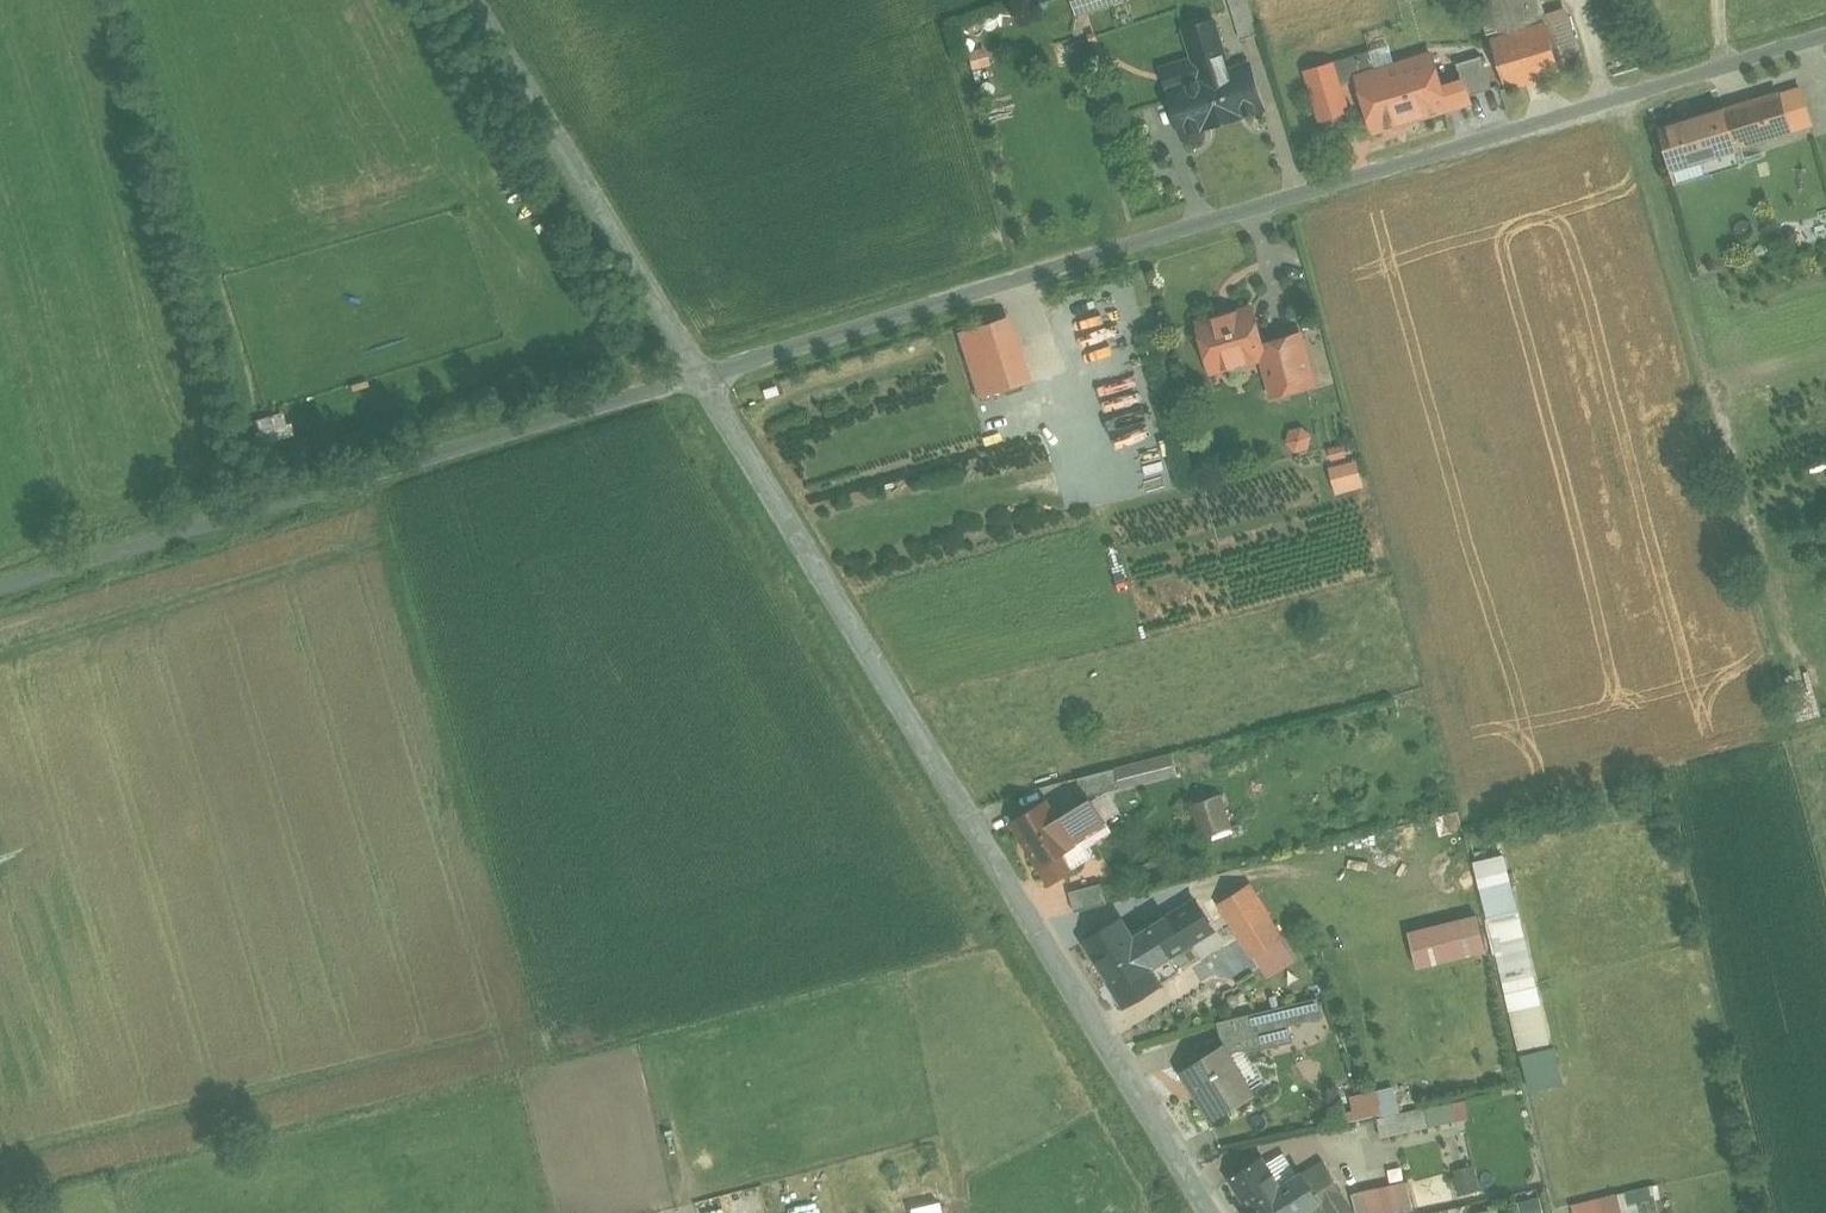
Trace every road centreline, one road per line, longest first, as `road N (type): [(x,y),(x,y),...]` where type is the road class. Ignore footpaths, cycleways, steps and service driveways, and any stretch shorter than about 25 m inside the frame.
road 1 (unclassified): [(690,362),(1825,14)]
road 2 (unclassified): [(690,362),(1214,1212)]
road 3 (unclassified): [(0,573),(690,362)]
road 4 (unclassified): [(472,0),(690,362)]

